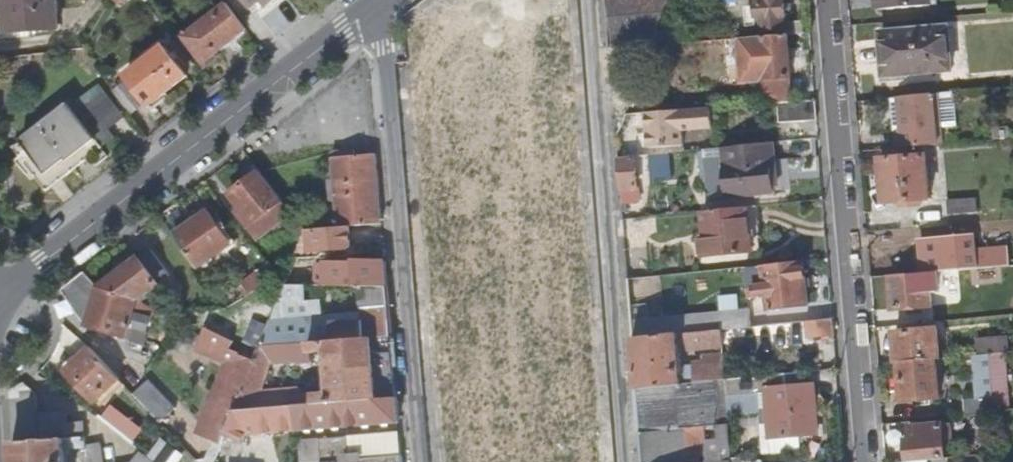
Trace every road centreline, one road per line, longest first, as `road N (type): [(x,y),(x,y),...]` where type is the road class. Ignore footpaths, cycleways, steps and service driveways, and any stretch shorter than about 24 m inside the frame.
road 1 (residential): [(0,292),(375,12)]
road 2 (residential): [(612,461),(572,0)]
road 3 (residential): [(860,461),(822,0)]
road 4 (residential): [(375,12),(415,461)]

